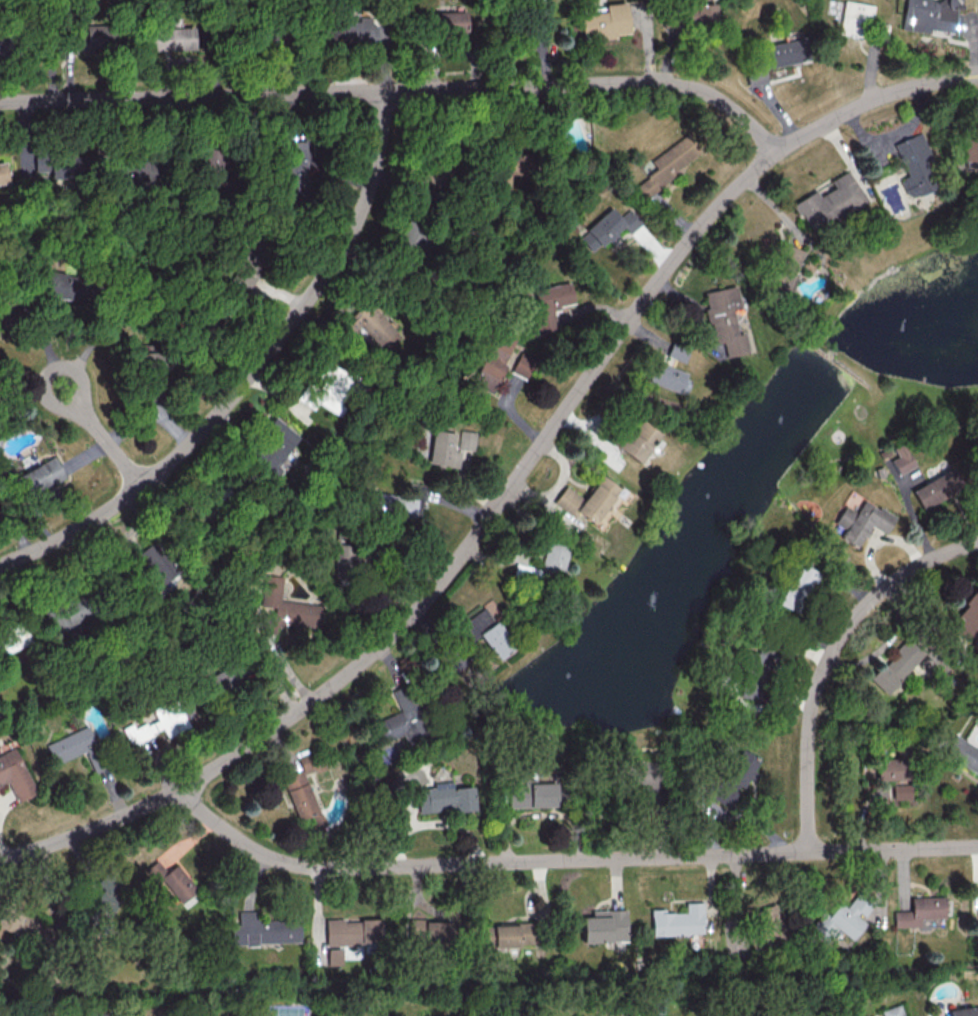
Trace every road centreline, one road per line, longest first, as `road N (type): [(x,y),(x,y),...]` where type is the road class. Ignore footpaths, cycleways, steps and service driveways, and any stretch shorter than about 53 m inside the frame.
road 1 (residential): [(977,76),(871,98),(773,154),(689,240),(439,583),(349,674),(200,776),(0,858)]
road 2 (residential): [(977,846),(298,866),(211,823),(177,788)]
road 3 (residential): [(773,154),(739,112),(674,84),(0,105)]
road 4 (residential): [(0,566),(140,490),(294,317),(361,211),(385,91)]
road 5 (residential): [(977,544),(888,584),(823,667),(808,739),(808,853)]
road 6 (residential): [(146,484),(63,388)]

